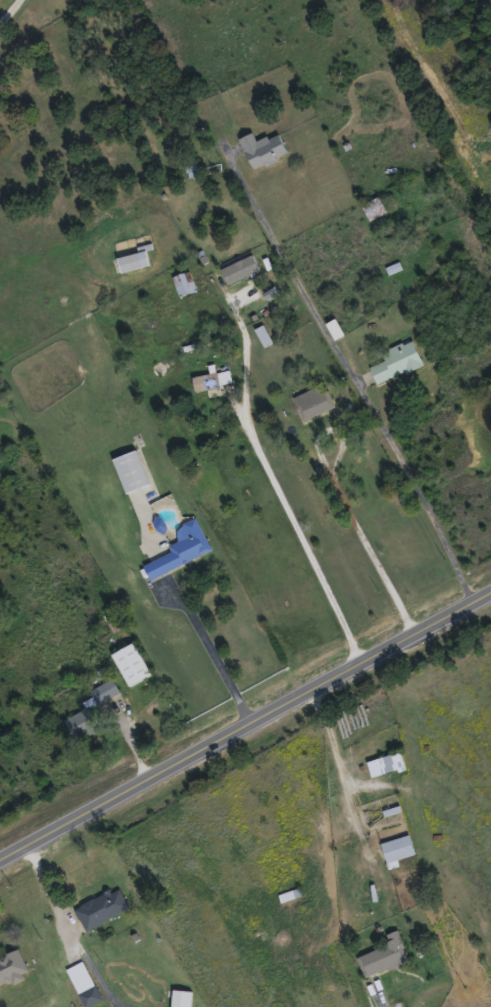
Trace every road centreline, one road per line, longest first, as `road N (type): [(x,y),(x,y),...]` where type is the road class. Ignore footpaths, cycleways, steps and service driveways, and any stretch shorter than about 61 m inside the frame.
road 1 (tertiary): [(0,860),(490,592)]

